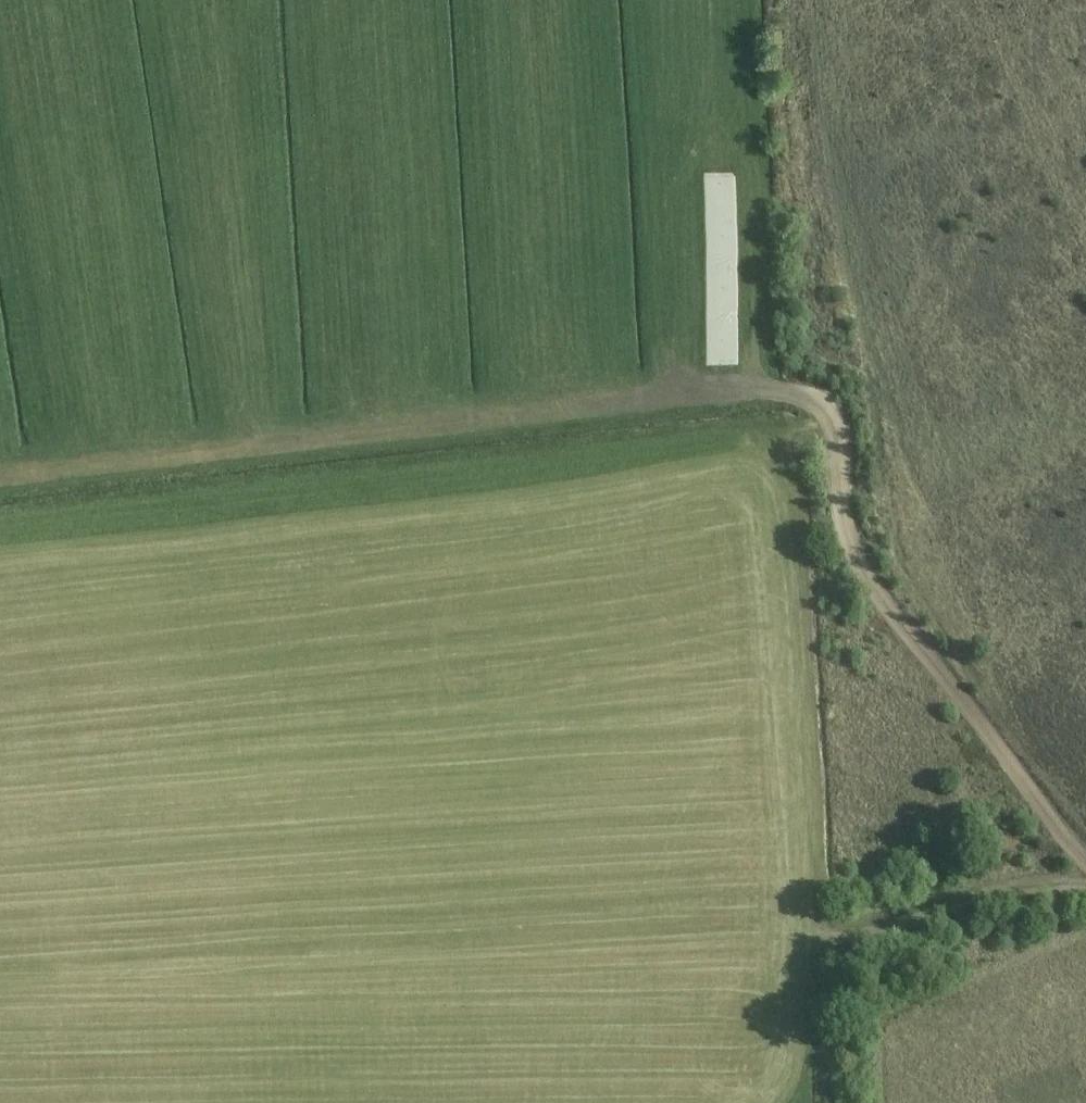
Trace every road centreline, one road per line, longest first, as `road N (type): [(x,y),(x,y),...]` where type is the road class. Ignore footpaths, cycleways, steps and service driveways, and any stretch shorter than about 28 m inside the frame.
road 1 (track): [(1085,862),(856,562),(827,415),(789,395)]
road 2 (track): [(1085,889),(826,943)]

